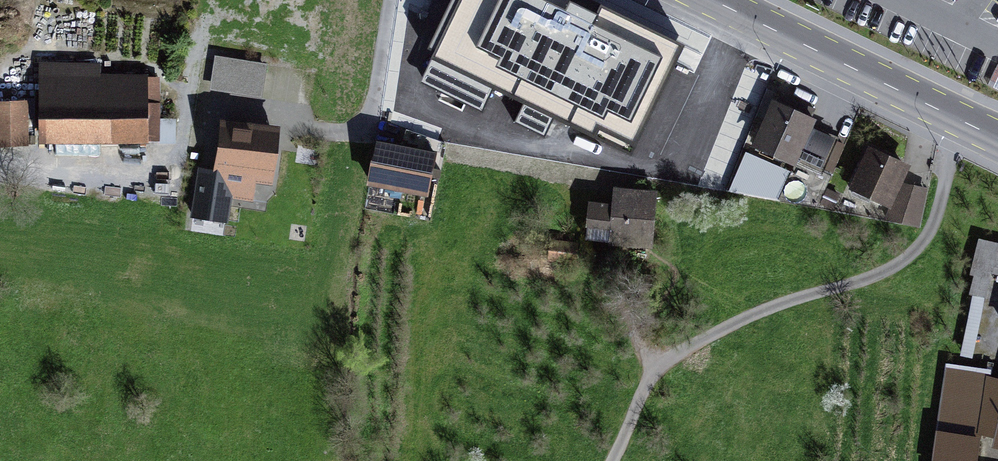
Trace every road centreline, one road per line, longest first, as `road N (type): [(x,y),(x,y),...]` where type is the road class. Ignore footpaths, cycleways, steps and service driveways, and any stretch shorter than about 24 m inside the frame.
road 1 (track): [(616,460),(658,366),(789,306),(876,284),(919,256),(941,216),(959,120)]
road 2 (primary): [(713,0),(997,138)]

